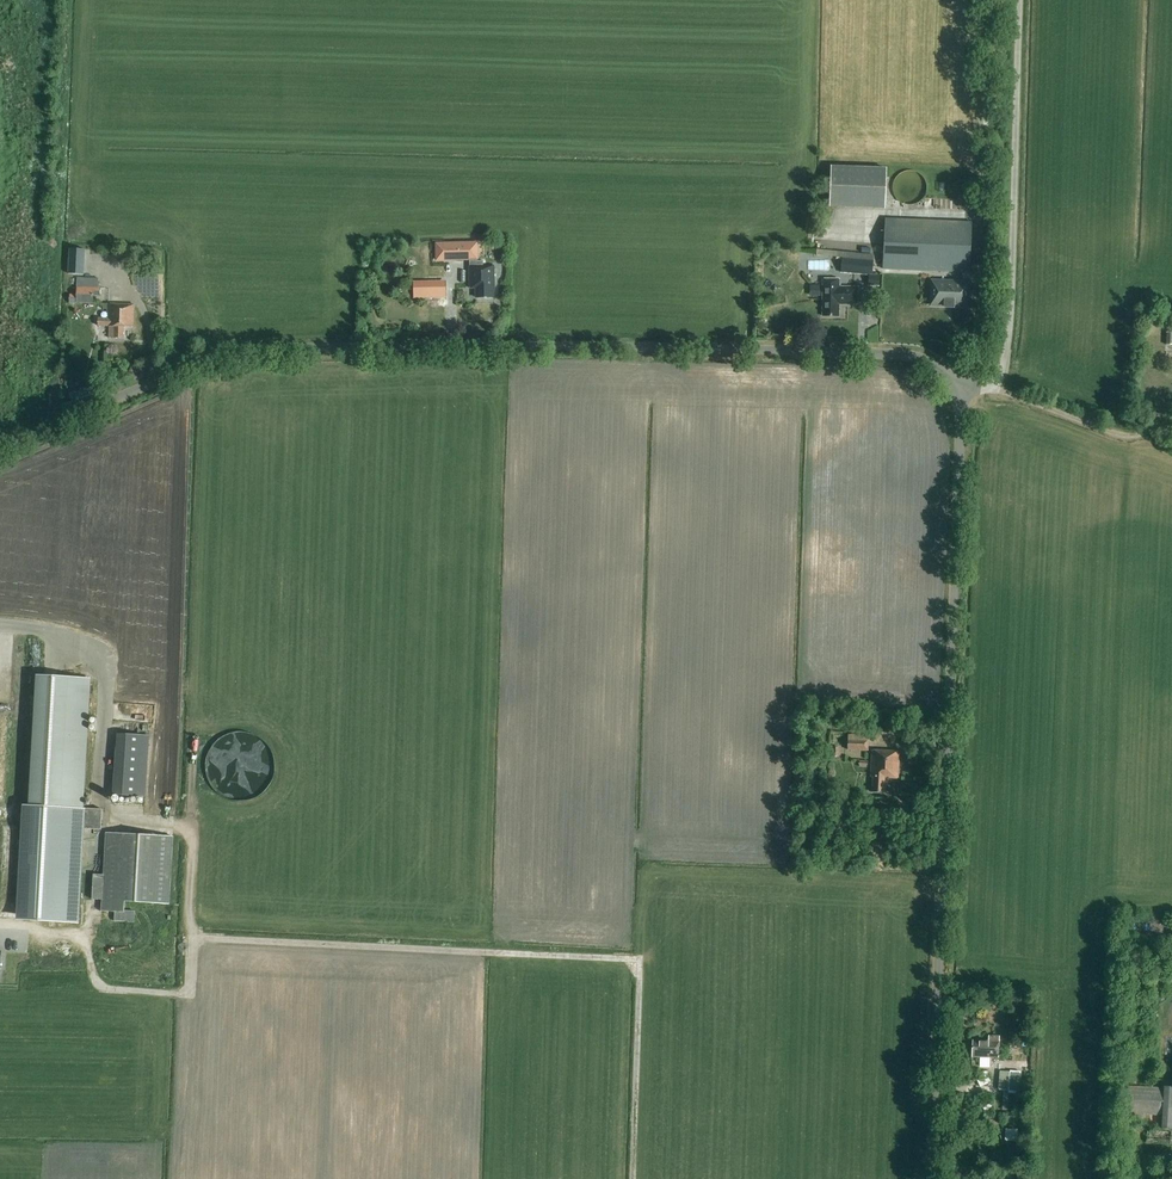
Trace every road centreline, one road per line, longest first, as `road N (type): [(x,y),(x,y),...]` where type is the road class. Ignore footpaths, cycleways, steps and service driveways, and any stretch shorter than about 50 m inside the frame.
road 1 (unclassified): [(0,448),(154,382),(265,351),(849,350),(927,363),(954,384)]
road 2 (unclassified): [(927,1178),(959,458),(954,384)]
road 3 (unclassified): [(954,384),(993,386),(1003,370),(1021,0)]
road 4 (track): [(993,386),(1127,437)]

